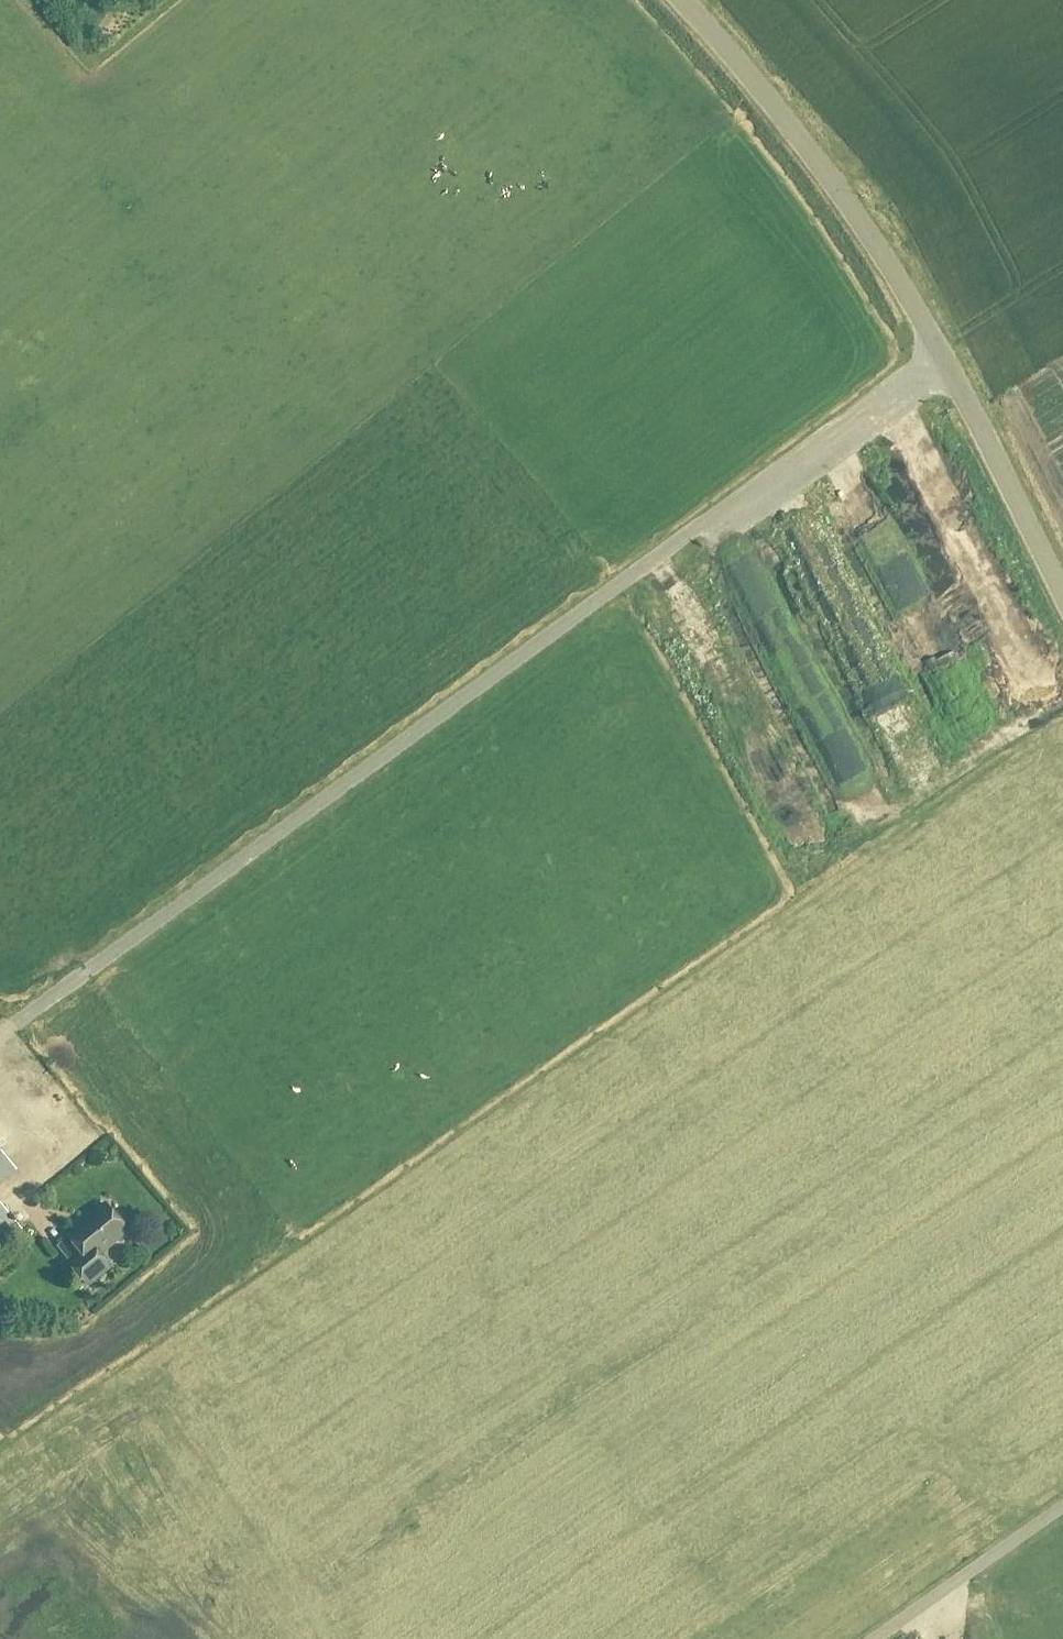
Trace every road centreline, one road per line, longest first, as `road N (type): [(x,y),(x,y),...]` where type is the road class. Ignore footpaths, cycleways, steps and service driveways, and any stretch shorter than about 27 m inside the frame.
road 1 (unclassified): [(1062,570),(843,185),(689,0)]

